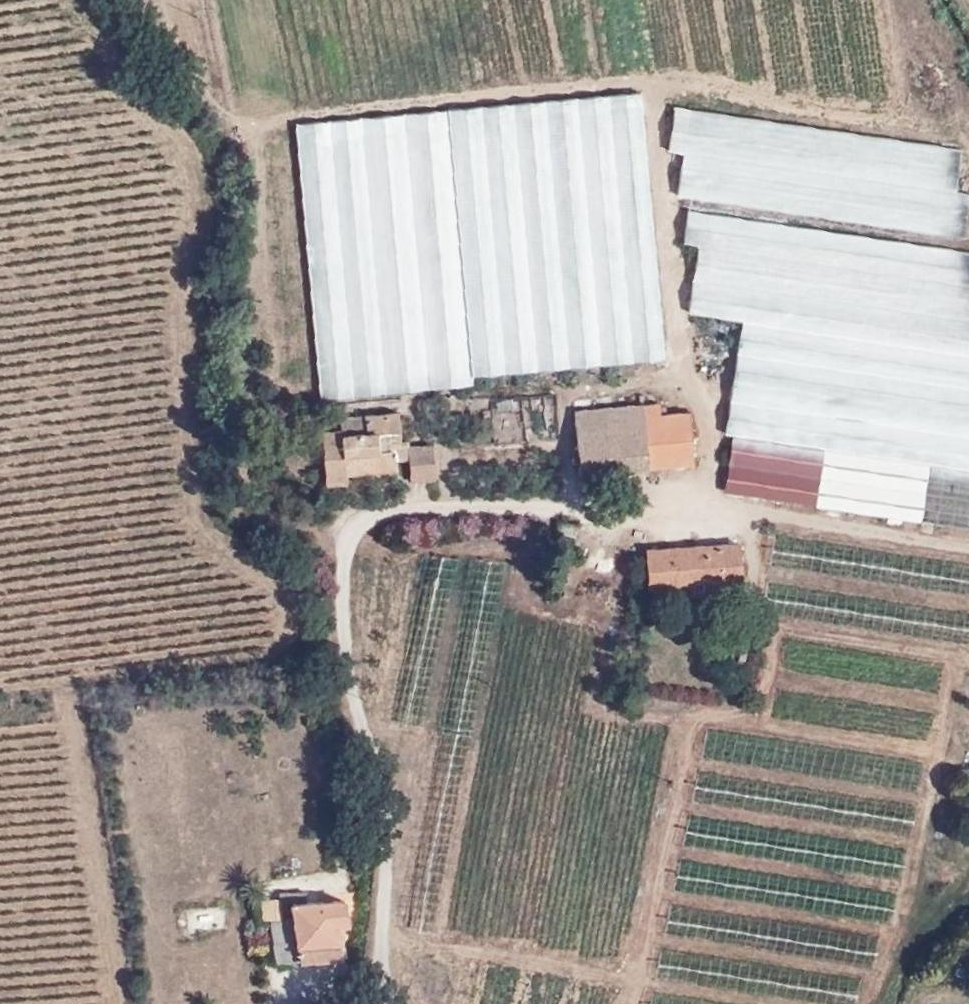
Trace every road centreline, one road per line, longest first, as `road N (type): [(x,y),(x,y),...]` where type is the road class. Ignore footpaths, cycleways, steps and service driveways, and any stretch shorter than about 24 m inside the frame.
road 1 (residential): [(391,1003),(388,800),(348,678),(343,554),(359,521),(678,494),(710,476),(708,439),(675,316),(658,107)]

